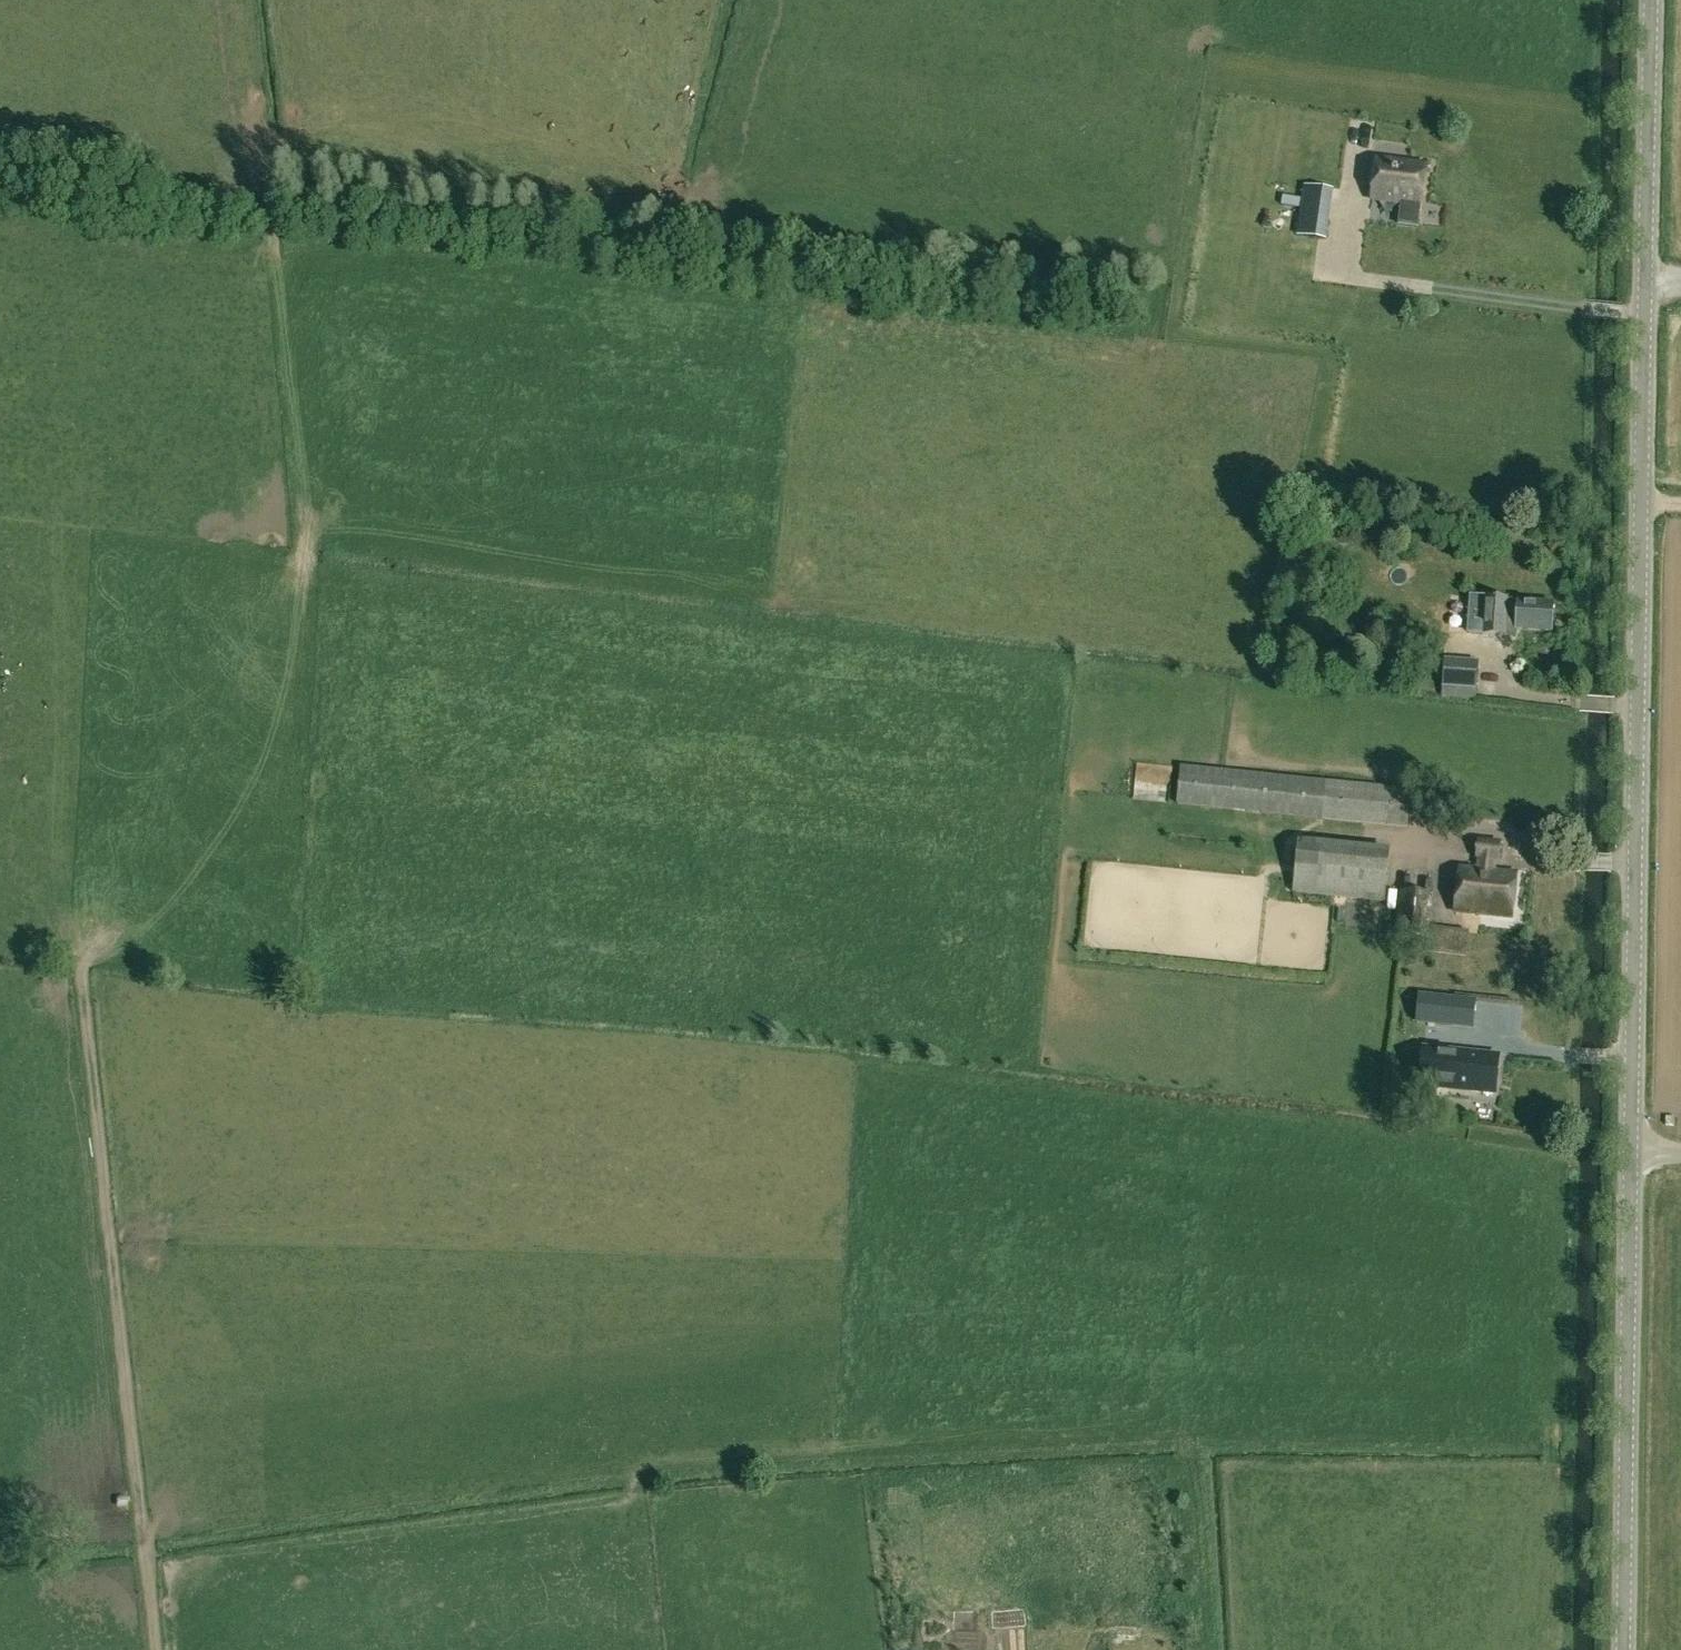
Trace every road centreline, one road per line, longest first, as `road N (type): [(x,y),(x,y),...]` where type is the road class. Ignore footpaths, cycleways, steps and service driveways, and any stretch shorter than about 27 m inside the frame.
road 1 (tertiary): [(1620,1649),(1652,0)]

